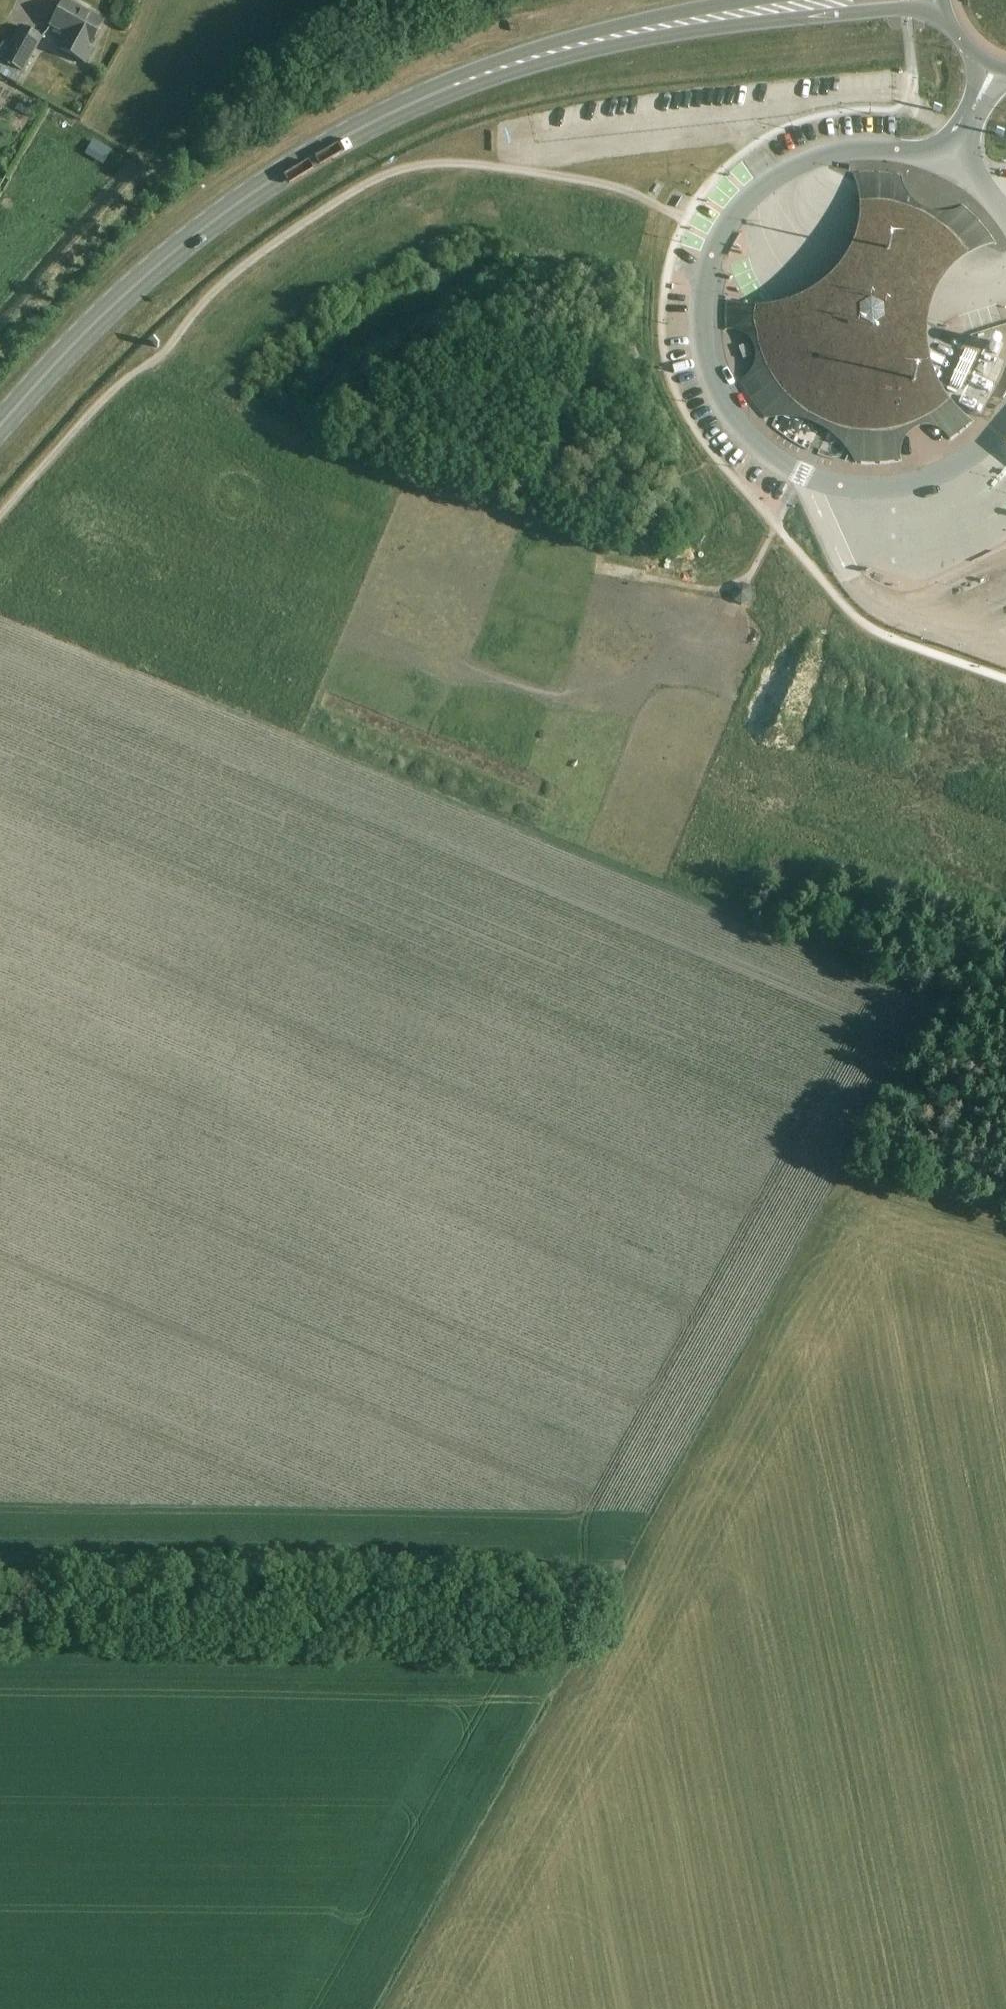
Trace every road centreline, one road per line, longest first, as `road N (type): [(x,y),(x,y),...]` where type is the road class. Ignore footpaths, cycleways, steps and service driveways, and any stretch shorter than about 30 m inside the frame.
road 1 (primary): [(0,429),(166,261),(308,157),(458,85),(579,43),(805,5)]
road 2 (primary): [(805,5),(944,10)]

